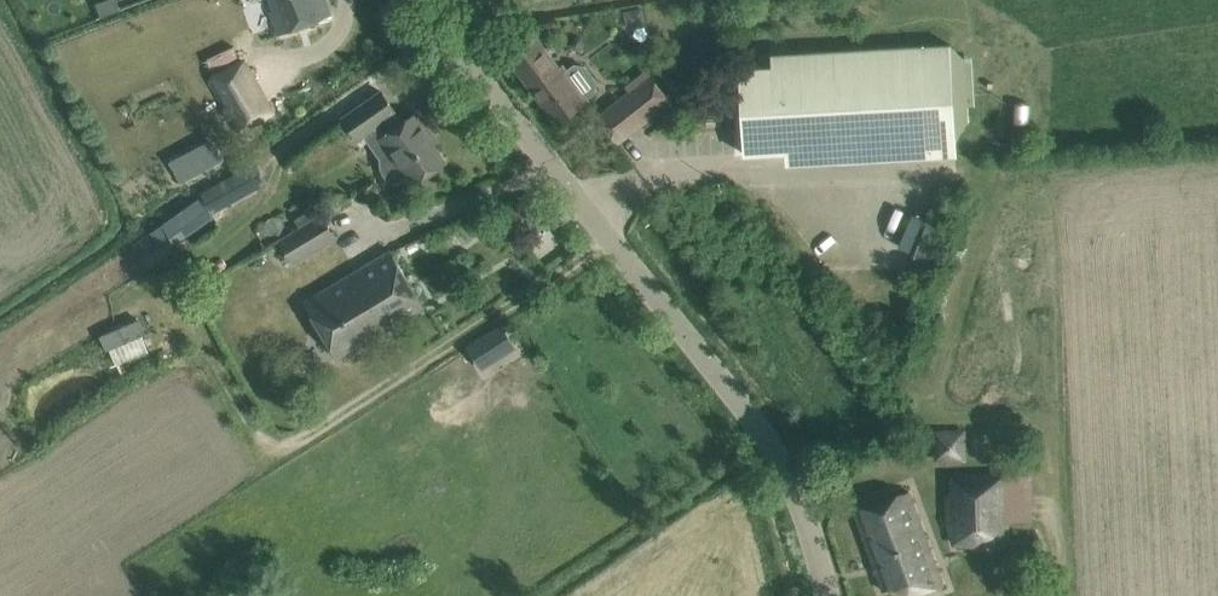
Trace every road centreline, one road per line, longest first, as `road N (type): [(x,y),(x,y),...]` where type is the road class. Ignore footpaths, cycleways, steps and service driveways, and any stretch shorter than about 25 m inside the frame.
road 1 (unclassified): [(819,595),(808,546),(738,385),(428,0)]

